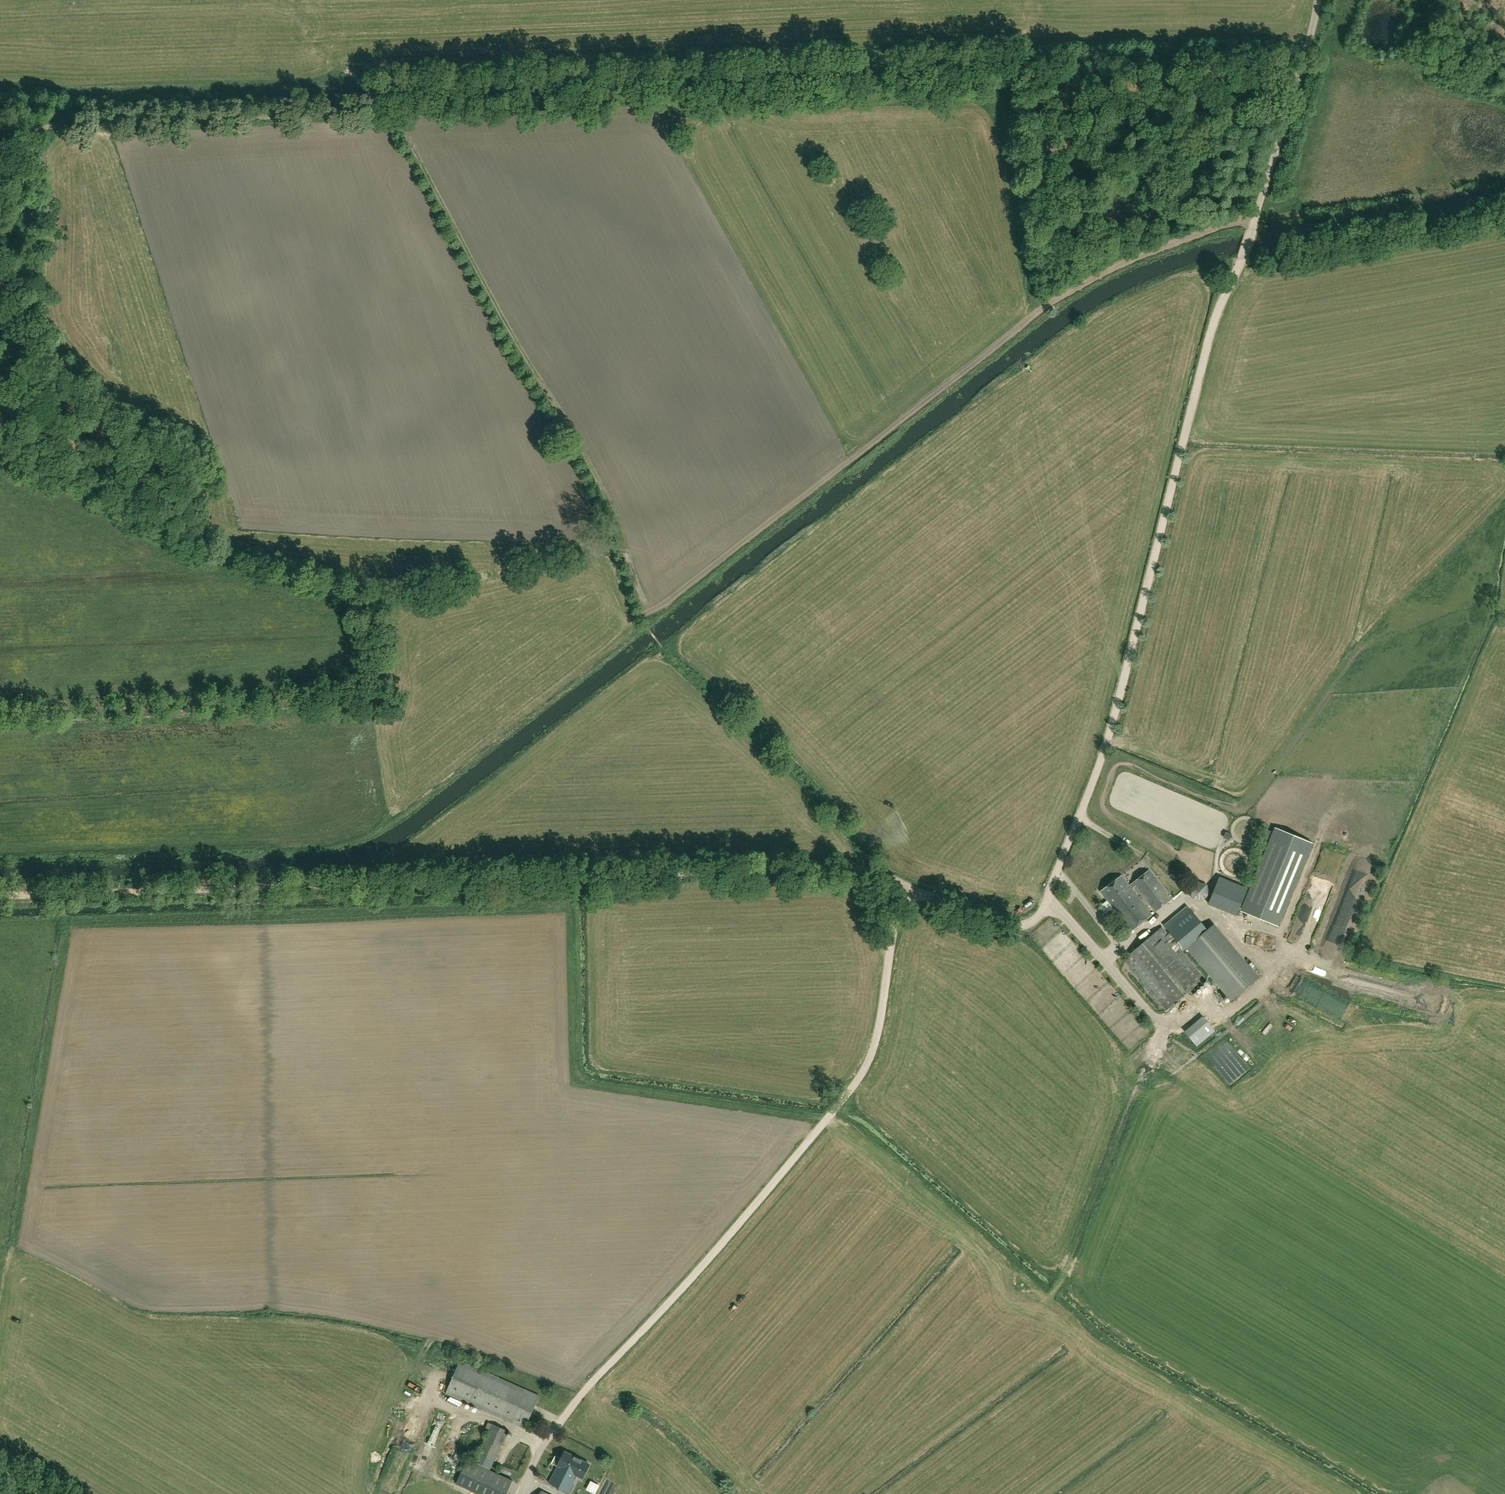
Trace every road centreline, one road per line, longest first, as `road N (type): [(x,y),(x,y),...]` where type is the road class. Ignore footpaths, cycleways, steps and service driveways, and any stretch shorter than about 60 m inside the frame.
road 1 (track): [(917,895),(1013,929),(1040,916),(1107,747),(1214,327),(1243,260),(1319,0)]
road 2 (track): [(0,898),(863,871),(917,895)]
road 3 (track): [(523,1493),(542,1450),(586,1390),(694,1278),(859,1079),(877,1035),(893,927),(917,895)]

